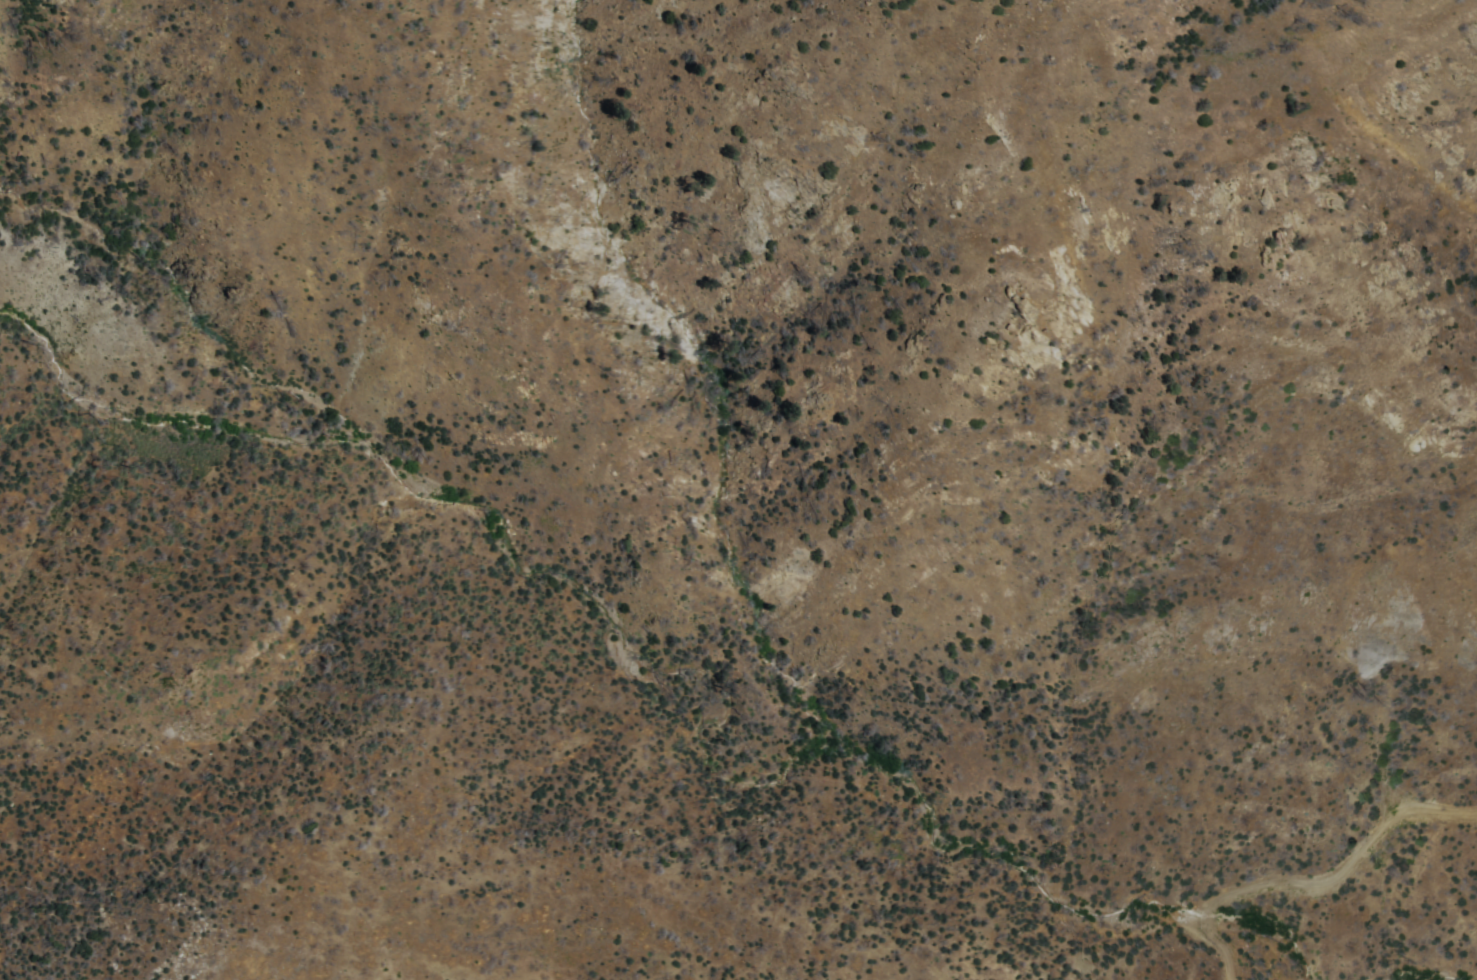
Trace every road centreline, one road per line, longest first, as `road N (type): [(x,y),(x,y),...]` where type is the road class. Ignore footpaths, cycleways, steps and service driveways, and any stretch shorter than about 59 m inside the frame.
road 1 (track): [(1209,905),(1269,882),(1340,873),(1419,809),(1476,807)]

